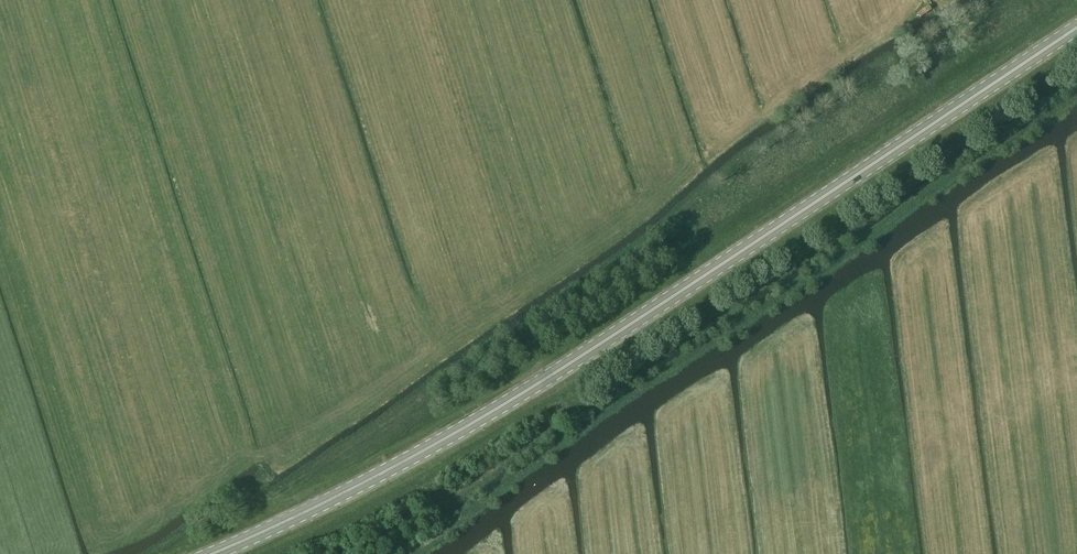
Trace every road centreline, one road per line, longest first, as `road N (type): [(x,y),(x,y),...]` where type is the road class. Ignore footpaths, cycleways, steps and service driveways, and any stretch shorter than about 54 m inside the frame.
road 1 (primary): [(211,553),(489,413),(1076,28)]
road 2 (track): [(410,553),(620,402),(1076,97)]

